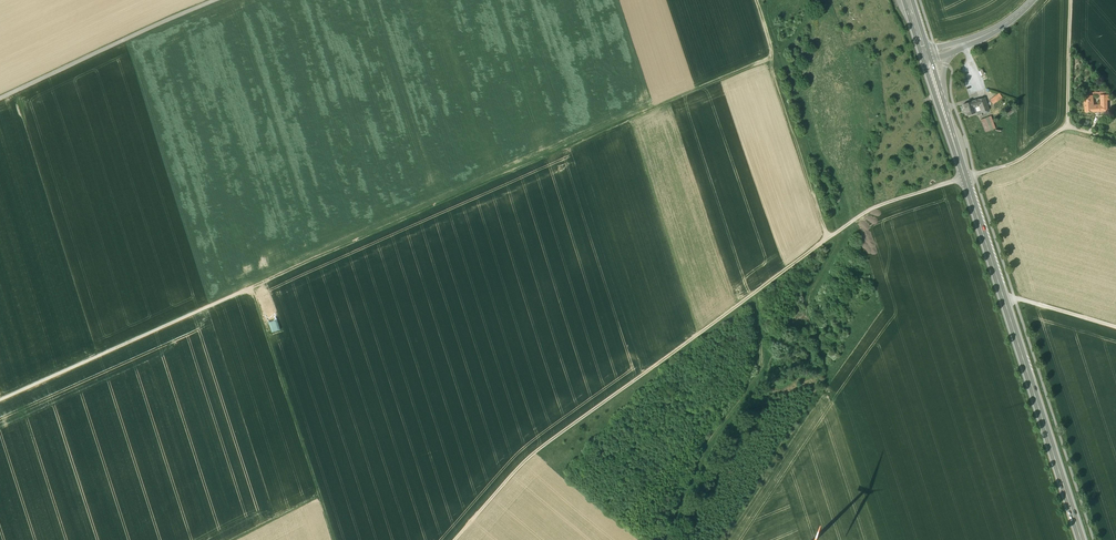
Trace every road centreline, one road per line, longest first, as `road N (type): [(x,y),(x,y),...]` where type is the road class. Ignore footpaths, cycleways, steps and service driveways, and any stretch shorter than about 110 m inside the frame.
road 1 (track): [(826,239),(776,59),(250,288)]
road 2 (track): [(461,539),(536,458),(826,239)]
road 3 (primary): [(1081,539),(943,103)]
road 4 (track): [(883,539),(834,387),(880,312),(857,218)]
road 5 (track): [(0,400),(250,288)]
road 6 (track): [(757,297),(767,372),(716,448),(676,539)]
road 7 (track): [(0,98),(217,0)]
road 8 (track): [(323,500),(250,288)]
road 9 (track): [(826,239),(883,203),(966,178)]
road 10 (track): [(336,539),(323,500),(240,539)]

